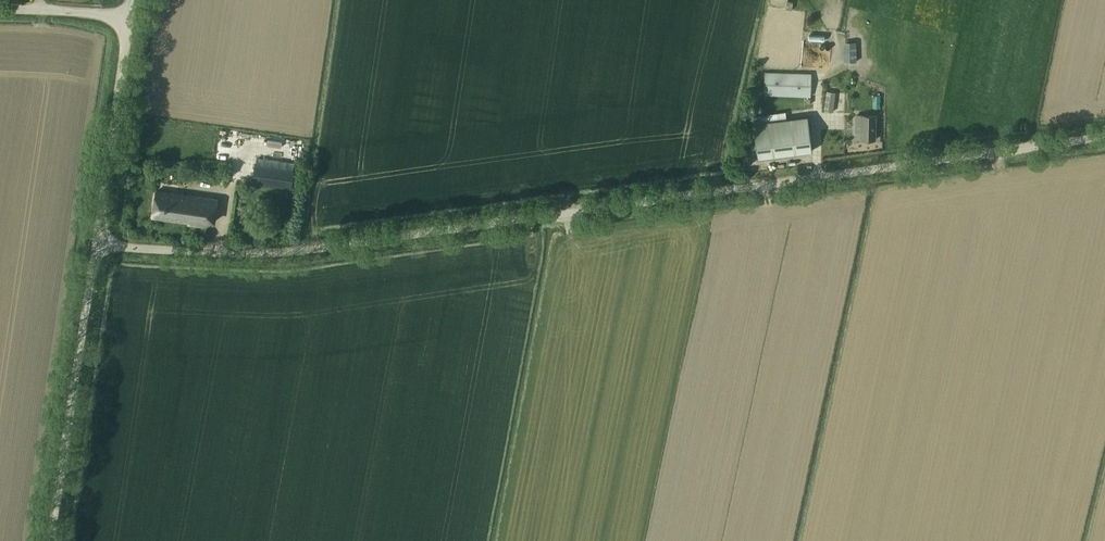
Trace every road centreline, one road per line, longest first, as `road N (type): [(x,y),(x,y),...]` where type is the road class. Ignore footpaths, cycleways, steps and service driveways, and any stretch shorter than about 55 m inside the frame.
road 1 (unclassified): [(96,244),(315,254),(1104,137)]
road 2 (unclassified): [(51,540),(96,244)]
road 3 (unclassified): [(96,244),(130,21)]
road 4 (unclassified): [(0,7),(130,21)]

